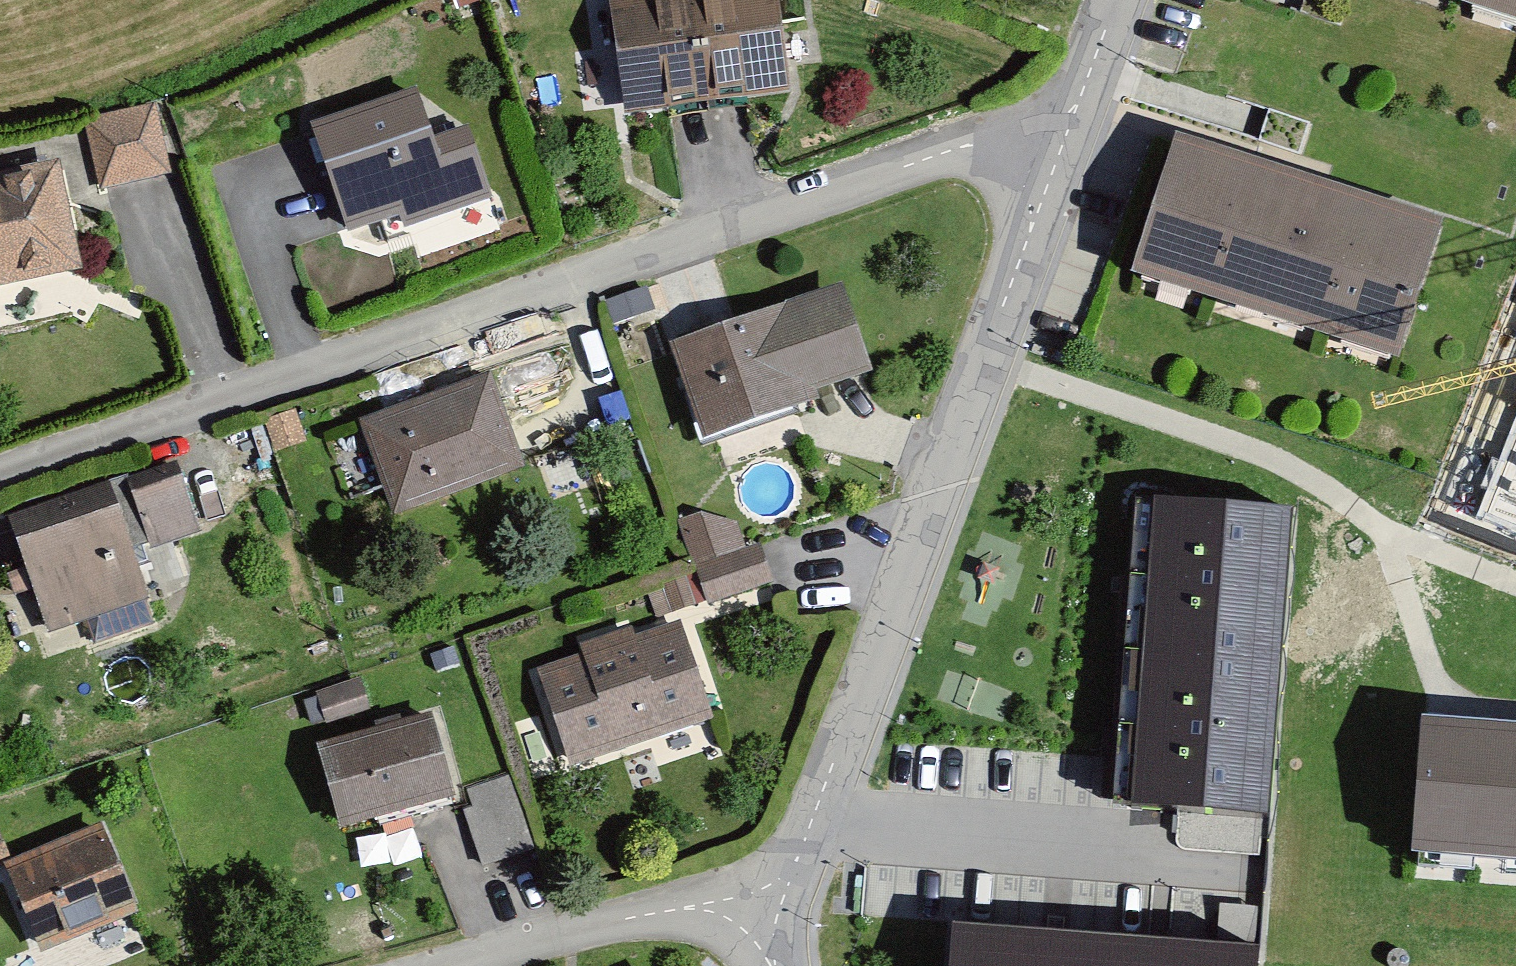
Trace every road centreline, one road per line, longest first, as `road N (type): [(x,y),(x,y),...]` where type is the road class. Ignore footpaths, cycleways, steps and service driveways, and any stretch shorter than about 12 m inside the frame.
road 1 (residential): [(0,478),(1055,125)]
road 2 (residential): [(1055,125),(796,841),(742,925)]
road 3 (residential): [(742,925),(649,915),(450,965)]
road 4 (residential): [(1101,0),(1055,125)]

